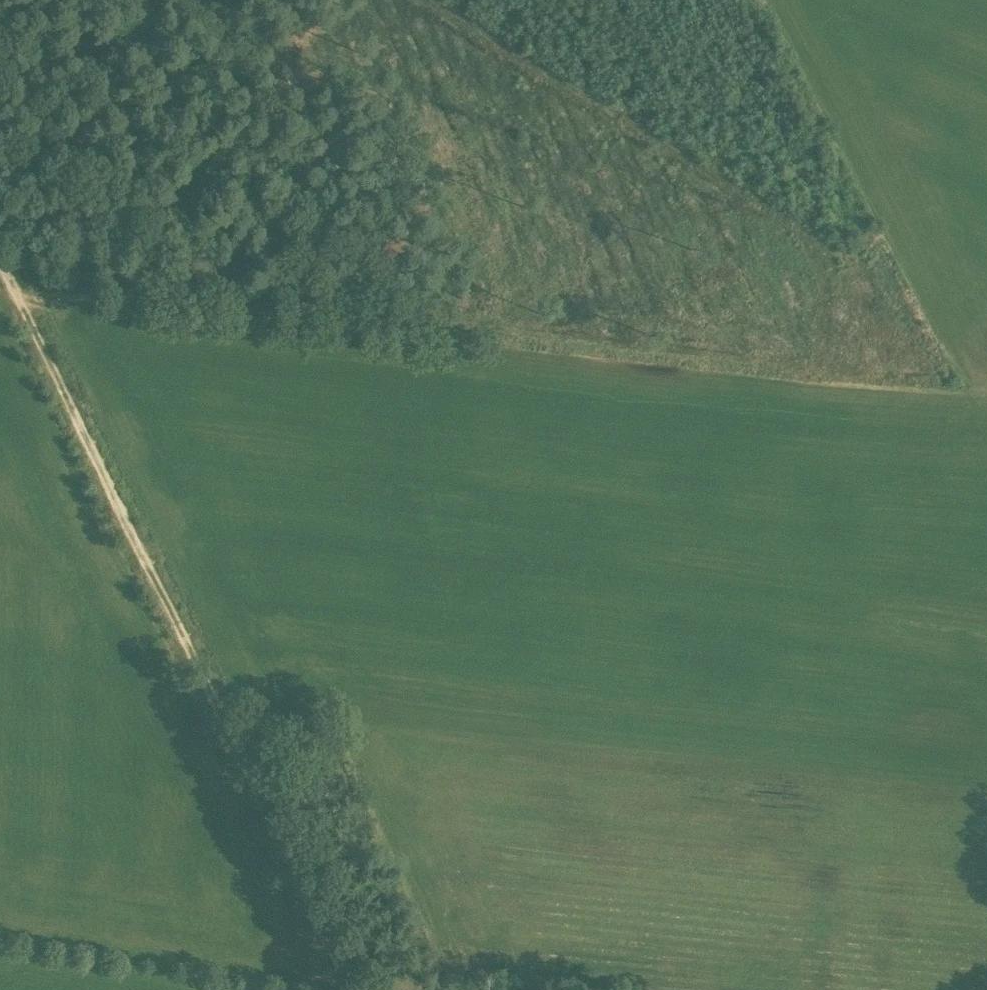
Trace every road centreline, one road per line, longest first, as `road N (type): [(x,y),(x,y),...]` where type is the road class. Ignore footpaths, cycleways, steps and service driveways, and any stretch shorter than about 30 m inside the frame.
road 1 (track): [(364,989),(141,503),(0,226)]

